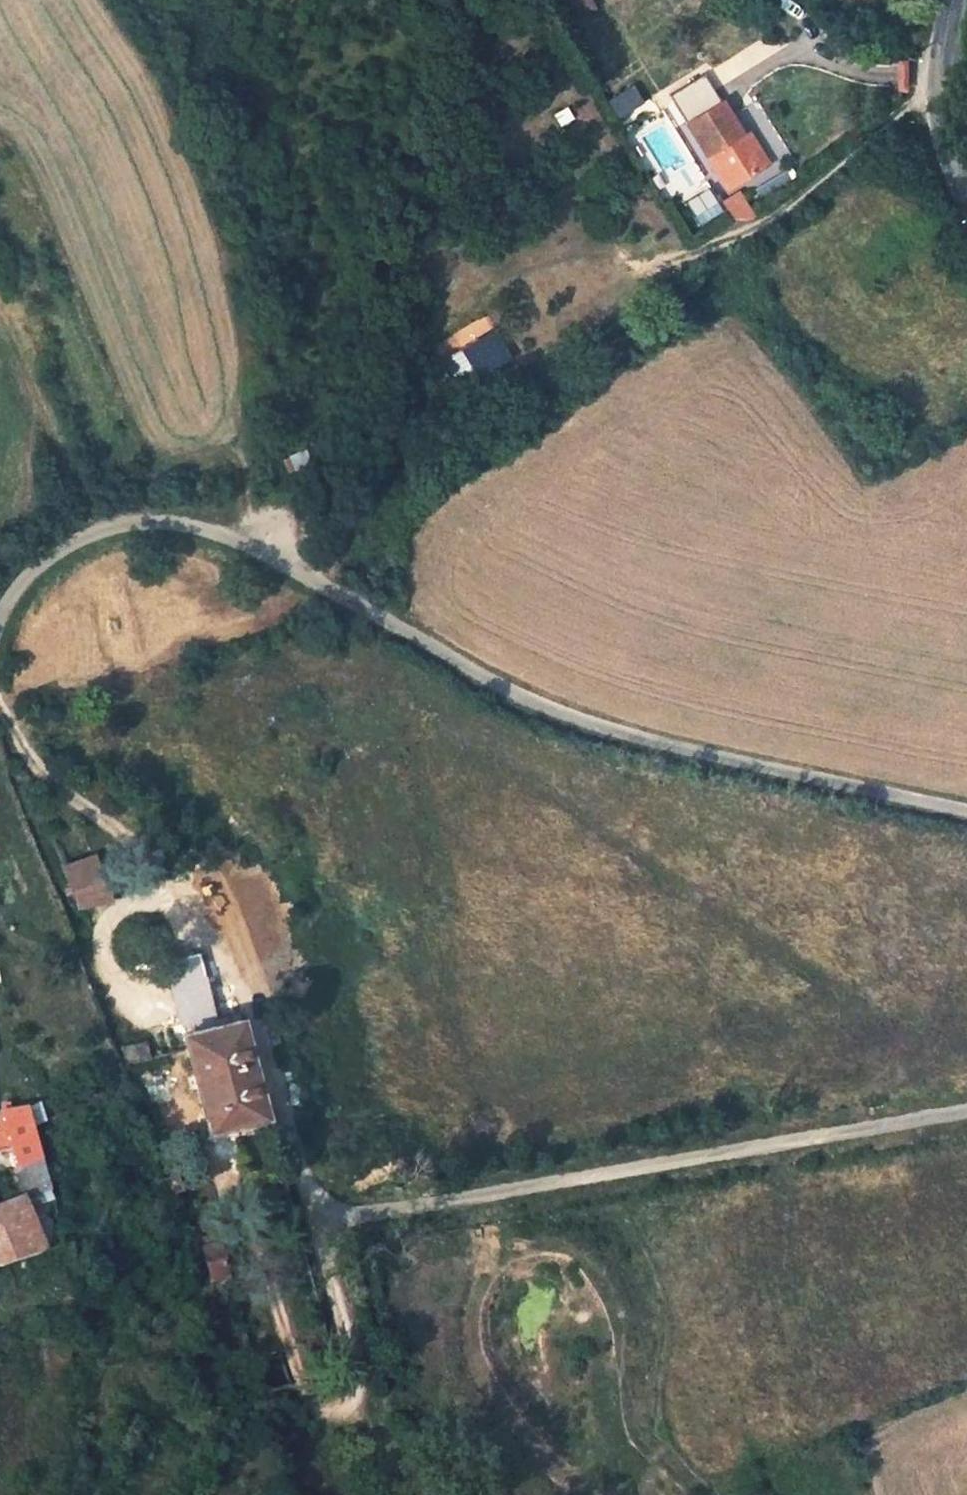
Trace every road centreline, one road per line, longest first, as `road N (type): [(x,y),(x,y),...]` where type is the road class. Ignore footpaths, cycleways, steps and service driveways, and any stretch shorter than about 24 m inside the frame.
road 1 (unclassified): [(966,803),(564,719),(219,533),(169,521),(121,520),(76,540),(30,573),(0,619)]
road 2 (track): [(374,486),(654,318),(938,84)]
road 3 (unclassified): [(966,184),(938,84),(952,0)]
road 4 (track): [(634,273),(780,218)]

